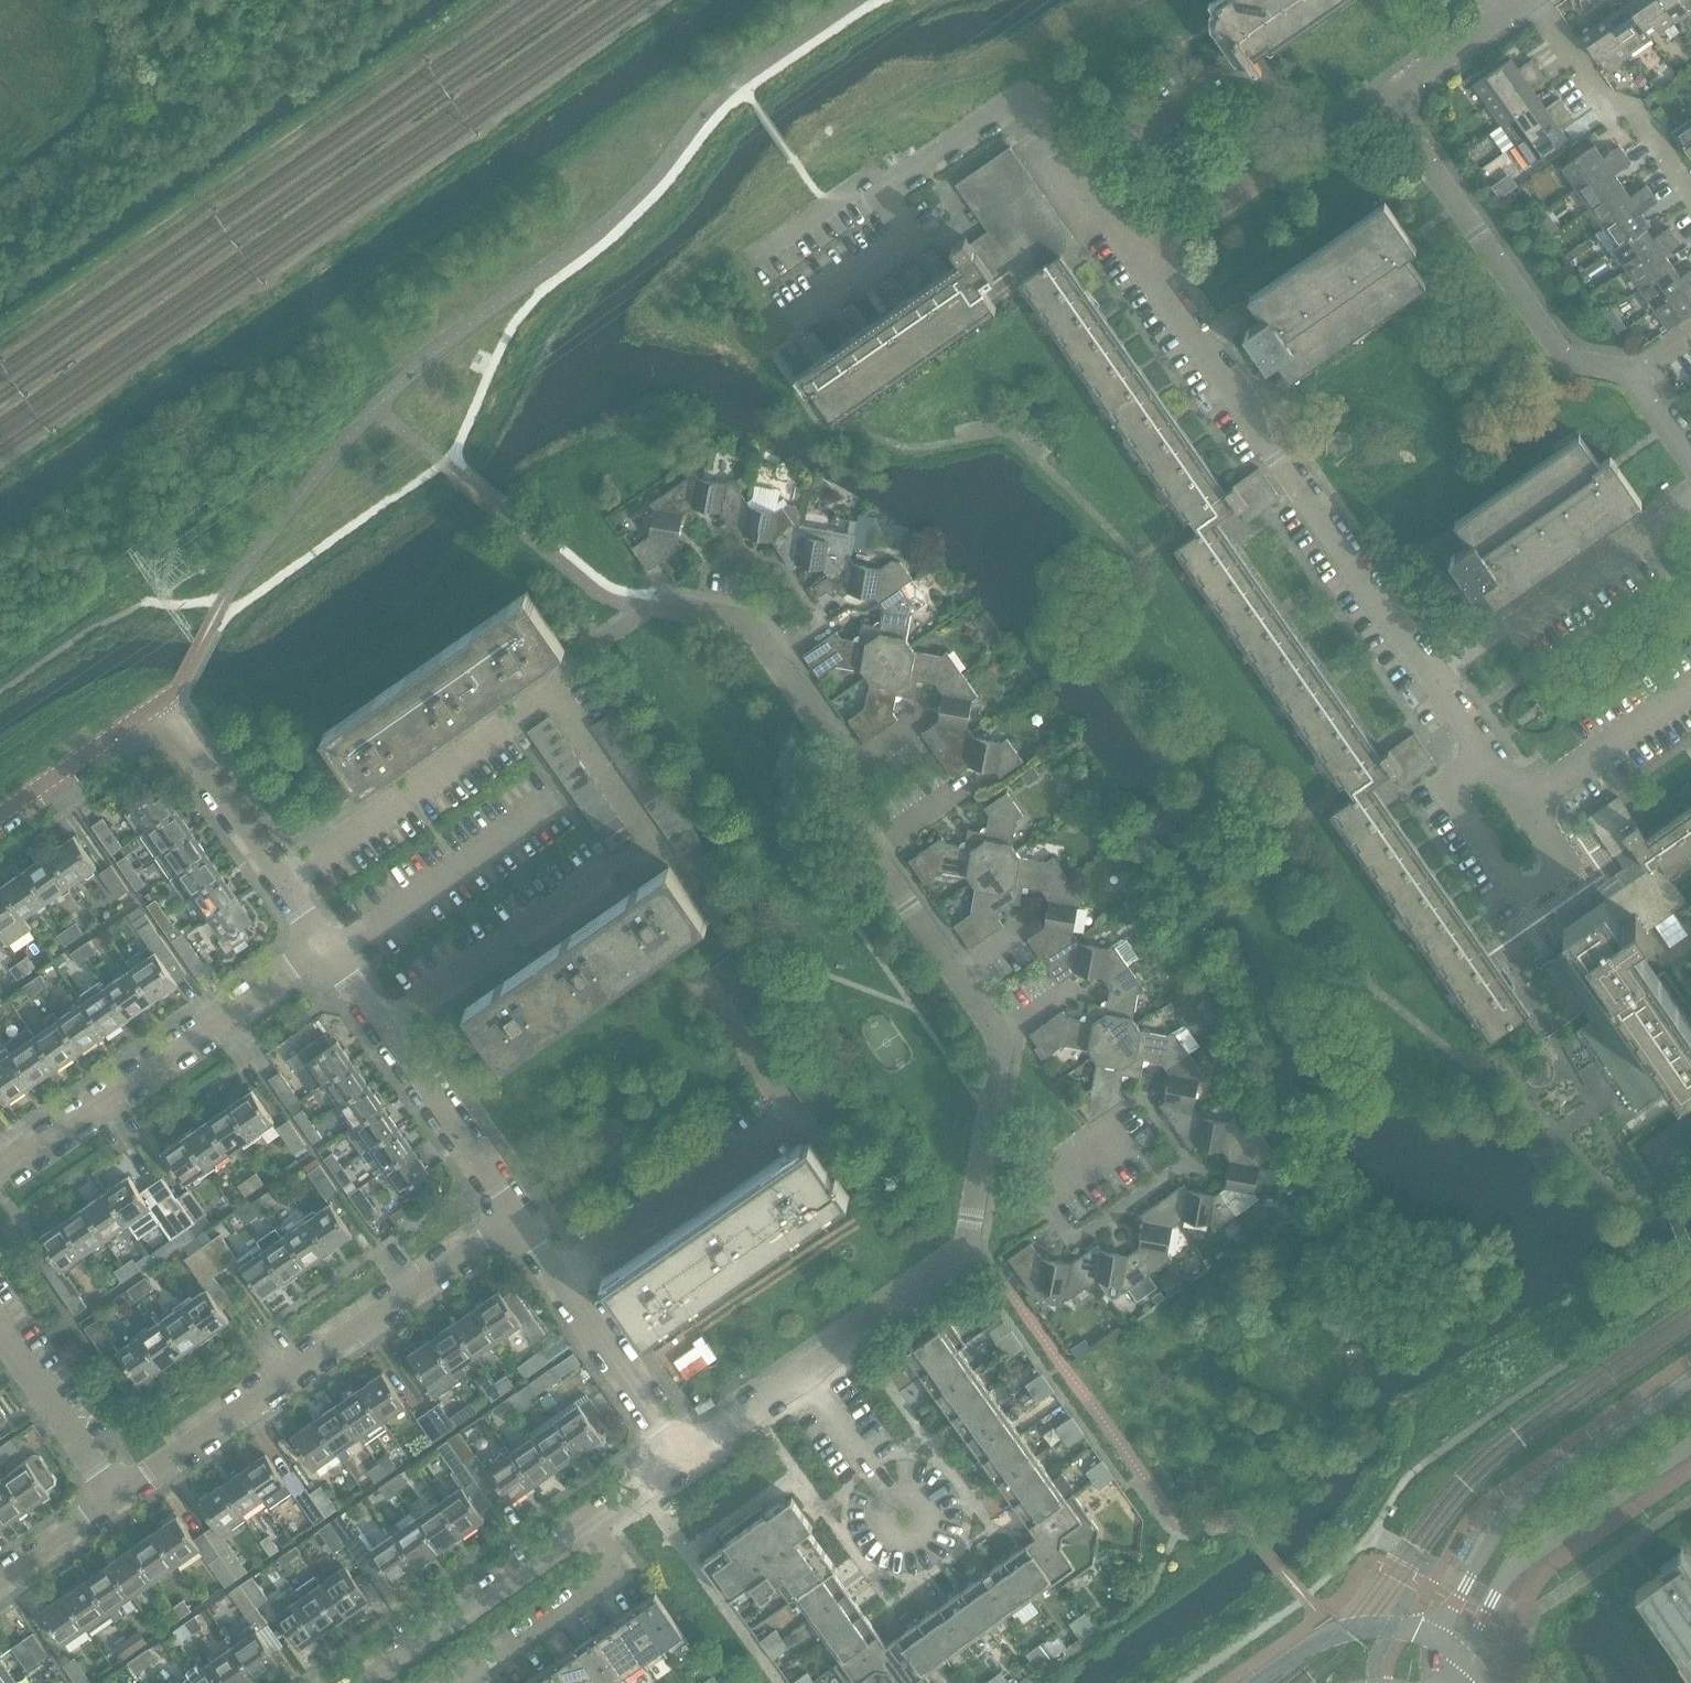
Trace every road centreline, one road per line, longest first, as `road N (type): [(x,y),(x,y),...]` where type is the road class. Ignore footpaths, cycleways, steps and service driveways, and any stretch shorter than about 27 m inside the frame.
road 1 (residential): [(1434,680),(1022,96)]
road 2 (track): [(495,0),(0,343)]
road 3 (residential): [(1629,374),(1564,358),(1384,95),(1523,0)]
road 4 (residential): [(120,1497),(518,1221)]
road 5 (residential): [(0,1175),(322,944)]
road 6 (tertiary): [(1690,1381),(1525,1497),(1500,1524),(1437,1640)]
road 7 (residential): [(518,1221),(322,944)]
road 8 (tertiary): [(1466,1659),(1523,1556),(1690,1446)]
road 9 (residential): [(1690,502),(1434,680)]
road 10 (residential): [(1490,761),(1447,790),(1519,896),(1564,866),(1525,809)]
road 11 (residential): [(808,1372),(966,1254),(983,1154)]
road 12 (residential): [(683,1459),(518,1221)]
road 13 (residential): [(322,944),(155,708)]
road 14 (residential): [(364,1682),(598,1521)]
road 15 (residential): [(841,769),(837,742),(747,621),(649,608)]
road 16 (residential): [(1530,0),(1600,99),(1634,113),(1690,195)]
road 17 (residential): [(456,1682),(616,1571),(598,1521)]
road 18 (residential): [(120,1497),(0,1330)]
road 19 (residential): [(1525,809),(1690,693)]
road 20 (secondary): [(1437,1640),(1392,1627),(1344,1630),(1257,1682)]
road 21 (residential): [(0,816),(155,708)]
road 22 (residential): [(683,1459),(808,1372)]
road 23 (residential): [(955,974),(872,850)]
road 24 (residential): [(983,1154),(1068,1165),(1123,1137)]
road 25 (residential): [(808,1372),(891,1493)]
road 26 (residential): [(0,1581),(120,1497)]
road 27 (residential): [(891,1493),(883,1526),(911,1543),(935,1519),(926,1494)]

